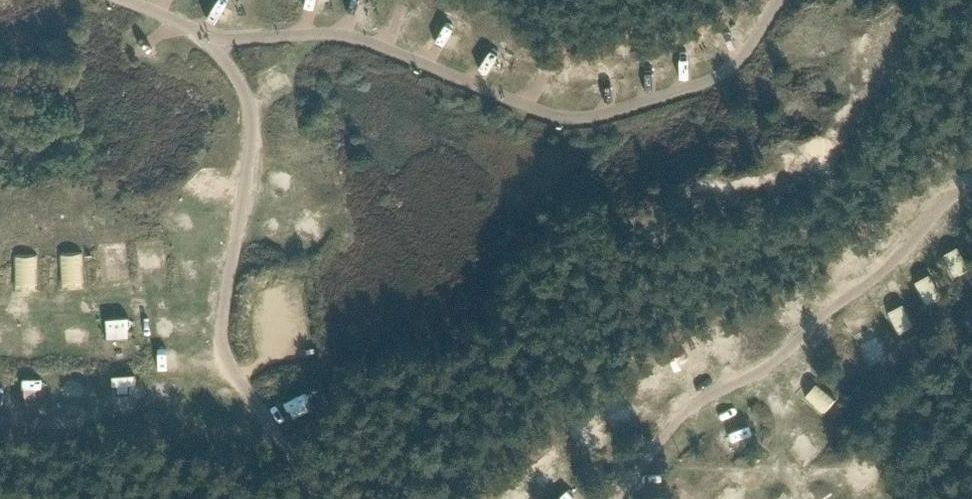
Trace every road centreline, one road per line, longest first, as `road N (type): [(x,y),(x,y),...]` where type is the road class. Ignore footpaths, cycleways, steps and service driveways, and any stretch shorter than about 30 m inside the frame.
road 1 (track): [(0,413),(195,433),(260,410)]
road 2 (track): [(228,302),(0,307)]
road 3 (track): [(756,498),(783,455),(786,427),(762,371)]

